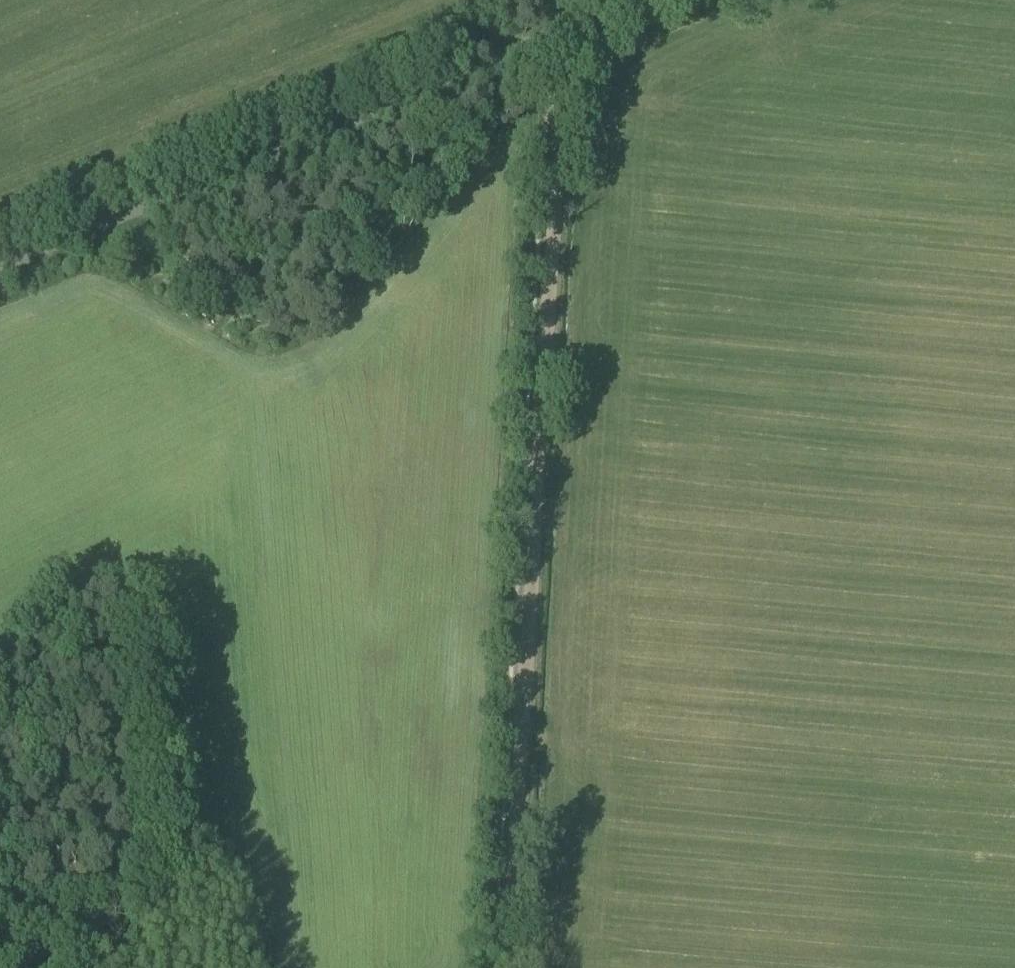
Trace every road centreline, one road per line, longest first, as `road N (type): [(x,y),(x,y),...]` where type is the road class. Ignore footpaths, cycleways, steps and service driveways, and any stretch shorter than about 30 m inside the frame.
road 1 (track): [(505,967),(568,31)]
road 2 (unclassified): [(0,263),(642,0)]

